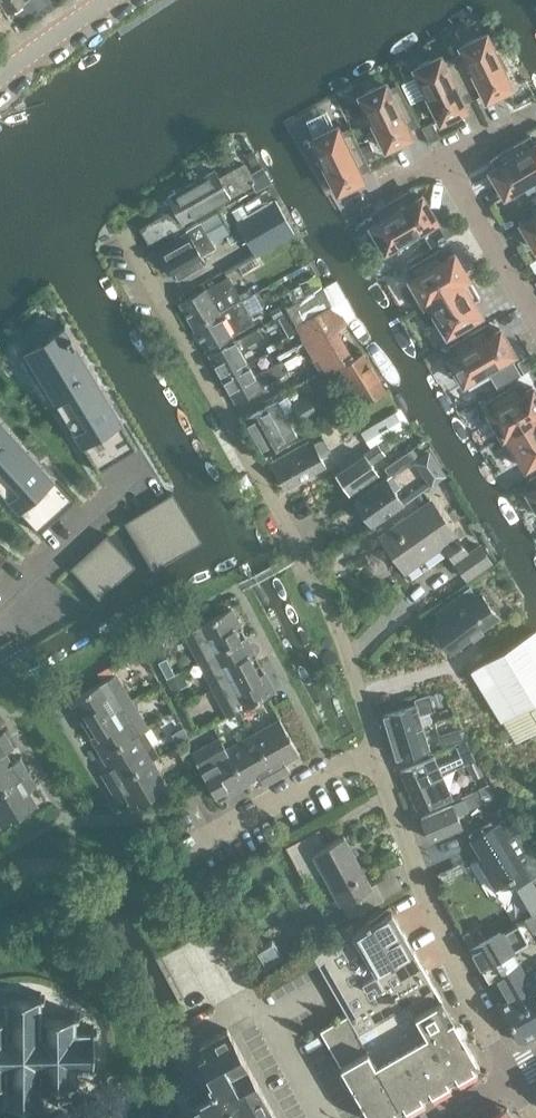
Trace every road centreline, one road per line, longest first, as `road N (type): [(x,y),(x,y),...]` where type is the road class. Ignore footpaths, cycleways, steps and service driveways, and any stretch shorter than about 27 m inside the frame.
road 1 (residential): [(373,752),(313,572),(125,244)]
road 2 (residential): [(509,1074),(412,870),(373,752)]
road 3 (residential): [(184,853),(373,752)]
road 4 (residential): [(0,615),(138,477)]
road 5 (residential): [(535,319),(442,162)]
road 6 (tertiary): [(0,75),(104,0)]

